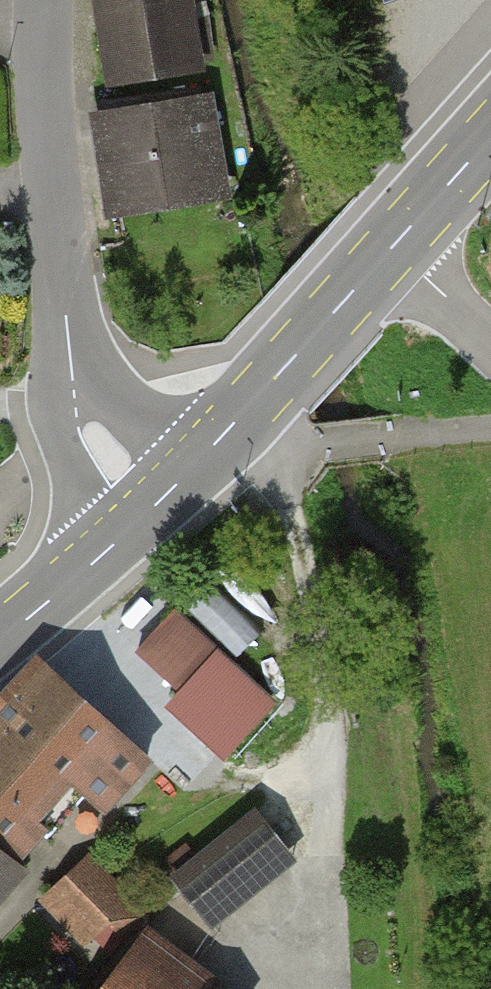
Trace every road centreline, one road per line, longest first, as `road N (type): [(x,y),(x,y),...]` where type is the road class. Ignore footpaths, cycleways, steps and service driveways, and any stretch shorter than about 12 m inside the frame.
road 1 (residential): [(75,400),(62,303),(46,0)]
road 2 (primary): [(157,505),(393,246)]
road 3 (primary): [(0,640),(157,505)]
road 4 (primary): [(393,246),(490,138)]
road 5 (residential): [(393,246),(490,341)]
road 6 (residential): [(157,505),(104,447),(75,400)]

